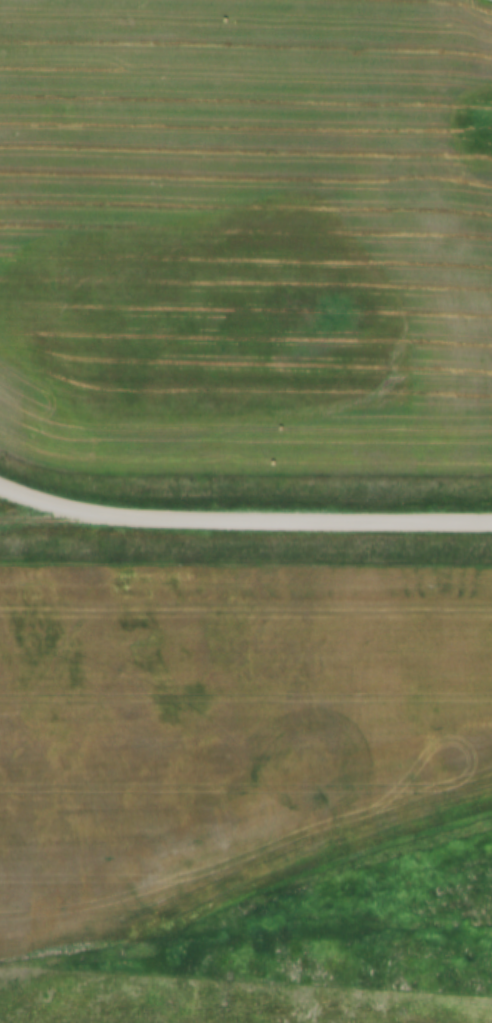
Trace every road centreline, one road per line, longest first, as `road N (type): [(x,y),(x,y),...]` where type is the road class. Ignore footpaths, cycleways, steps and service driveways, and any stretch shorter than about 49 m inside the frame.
road 1 (residential): [(84,513),(491,519)]

